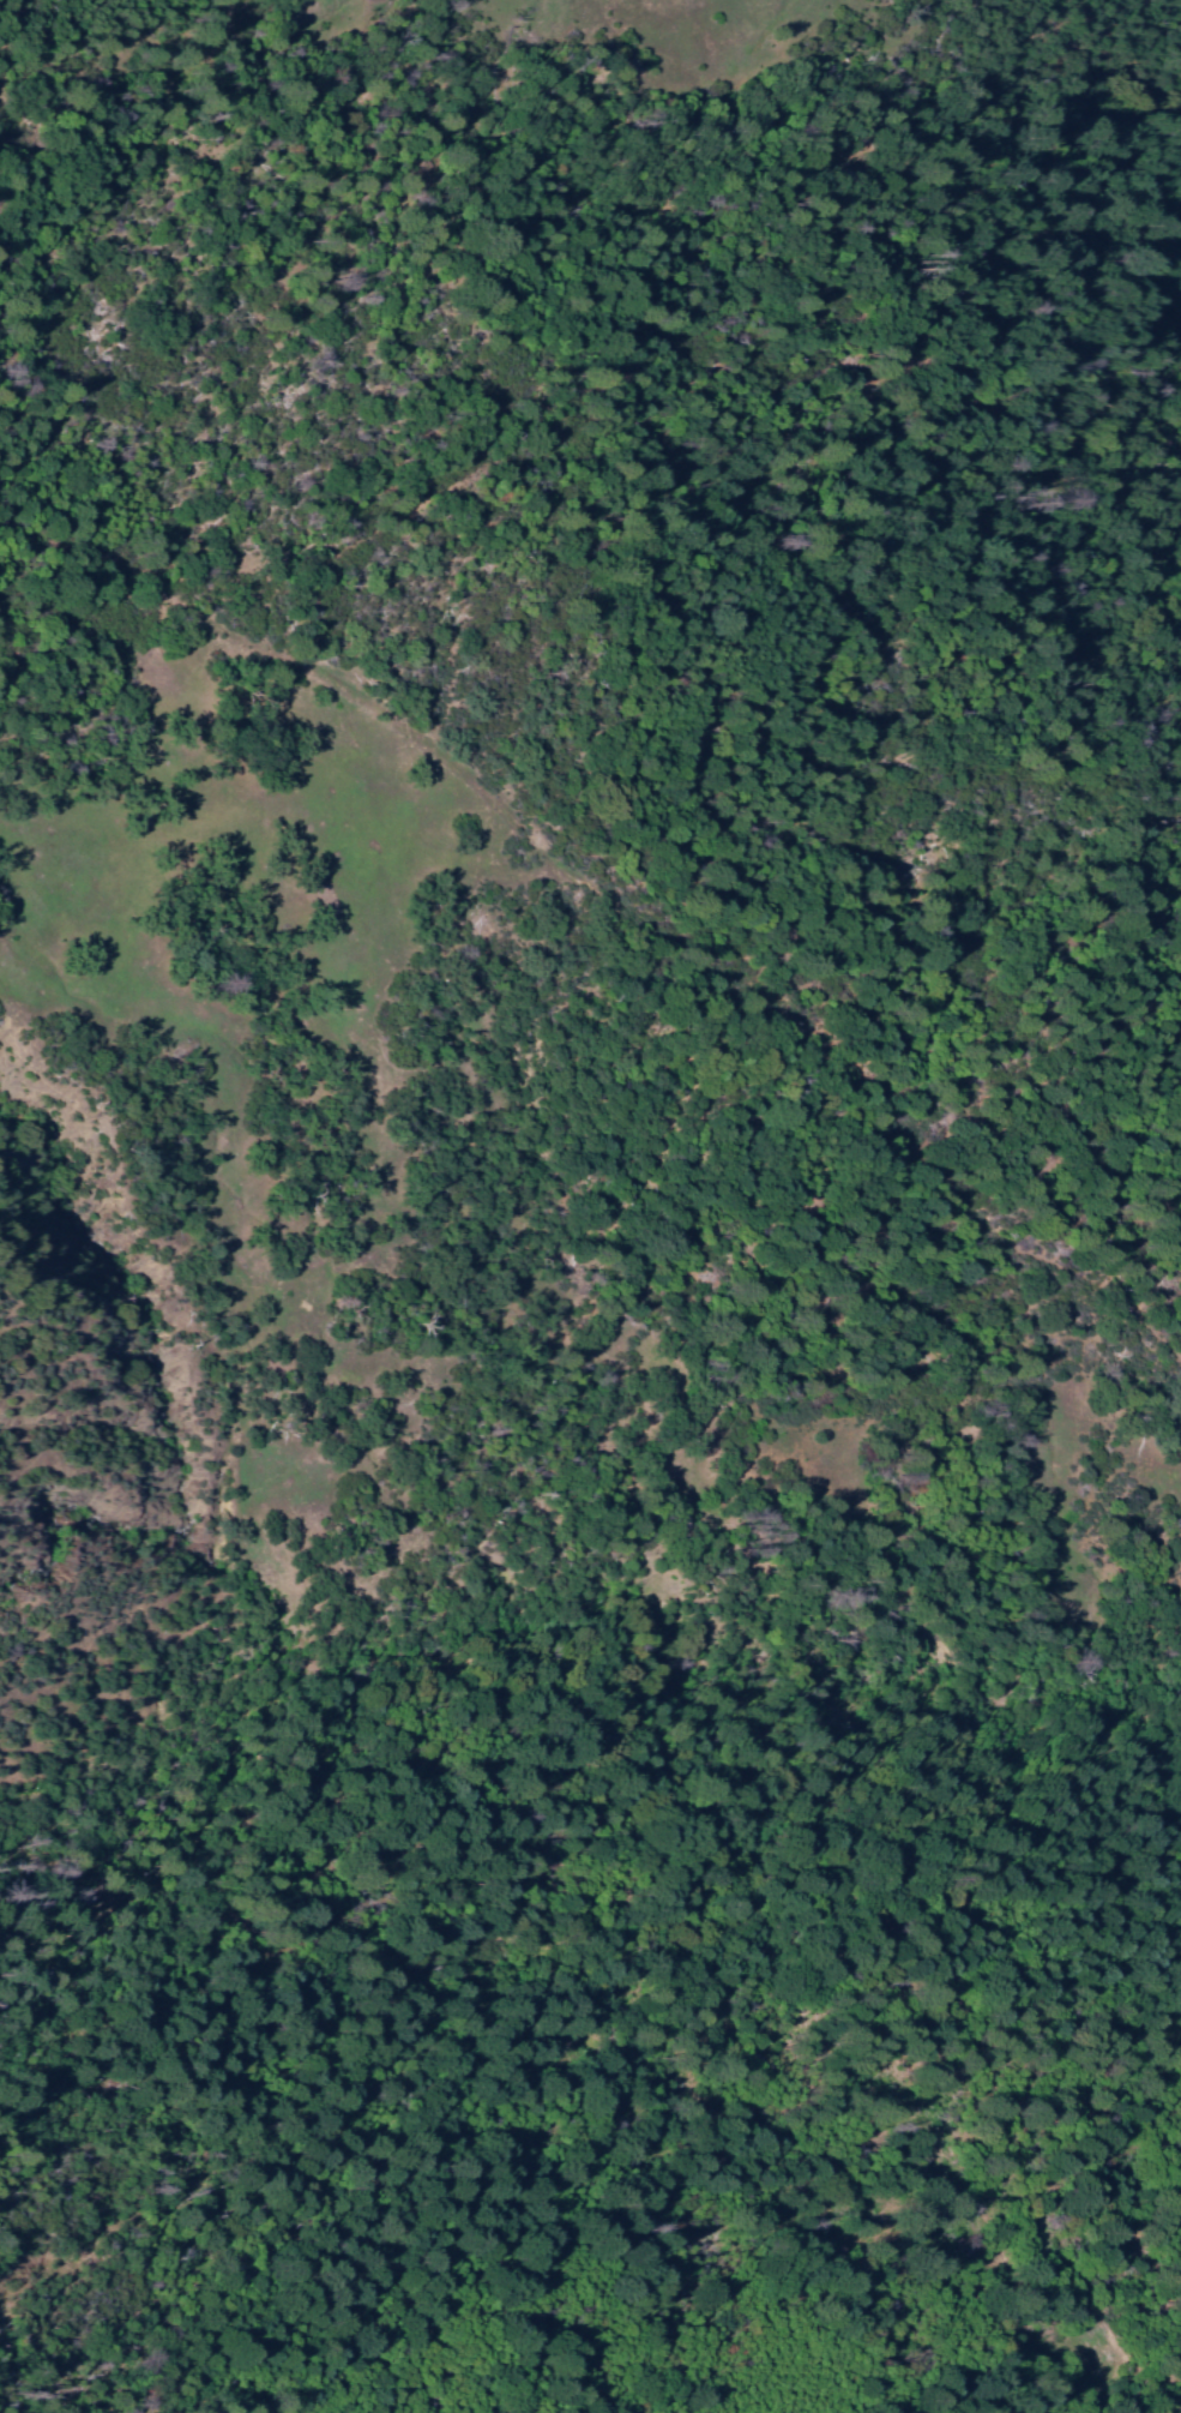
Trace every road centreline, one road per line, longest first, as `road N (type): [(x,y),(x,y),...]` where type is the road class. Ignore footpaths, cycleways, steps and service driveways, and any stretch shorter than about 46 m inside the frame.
road 1 (residential): [(1180,1345),(1113,1296),(982,1226),(923,1134),(863,1064),(790,1009),(637,918),(362,689),(254,632),(143,554),(0,510)]
road 2 (residential): [(590,2071),(828,2192),(958,2282),(998,2363),(1005,2412)]

